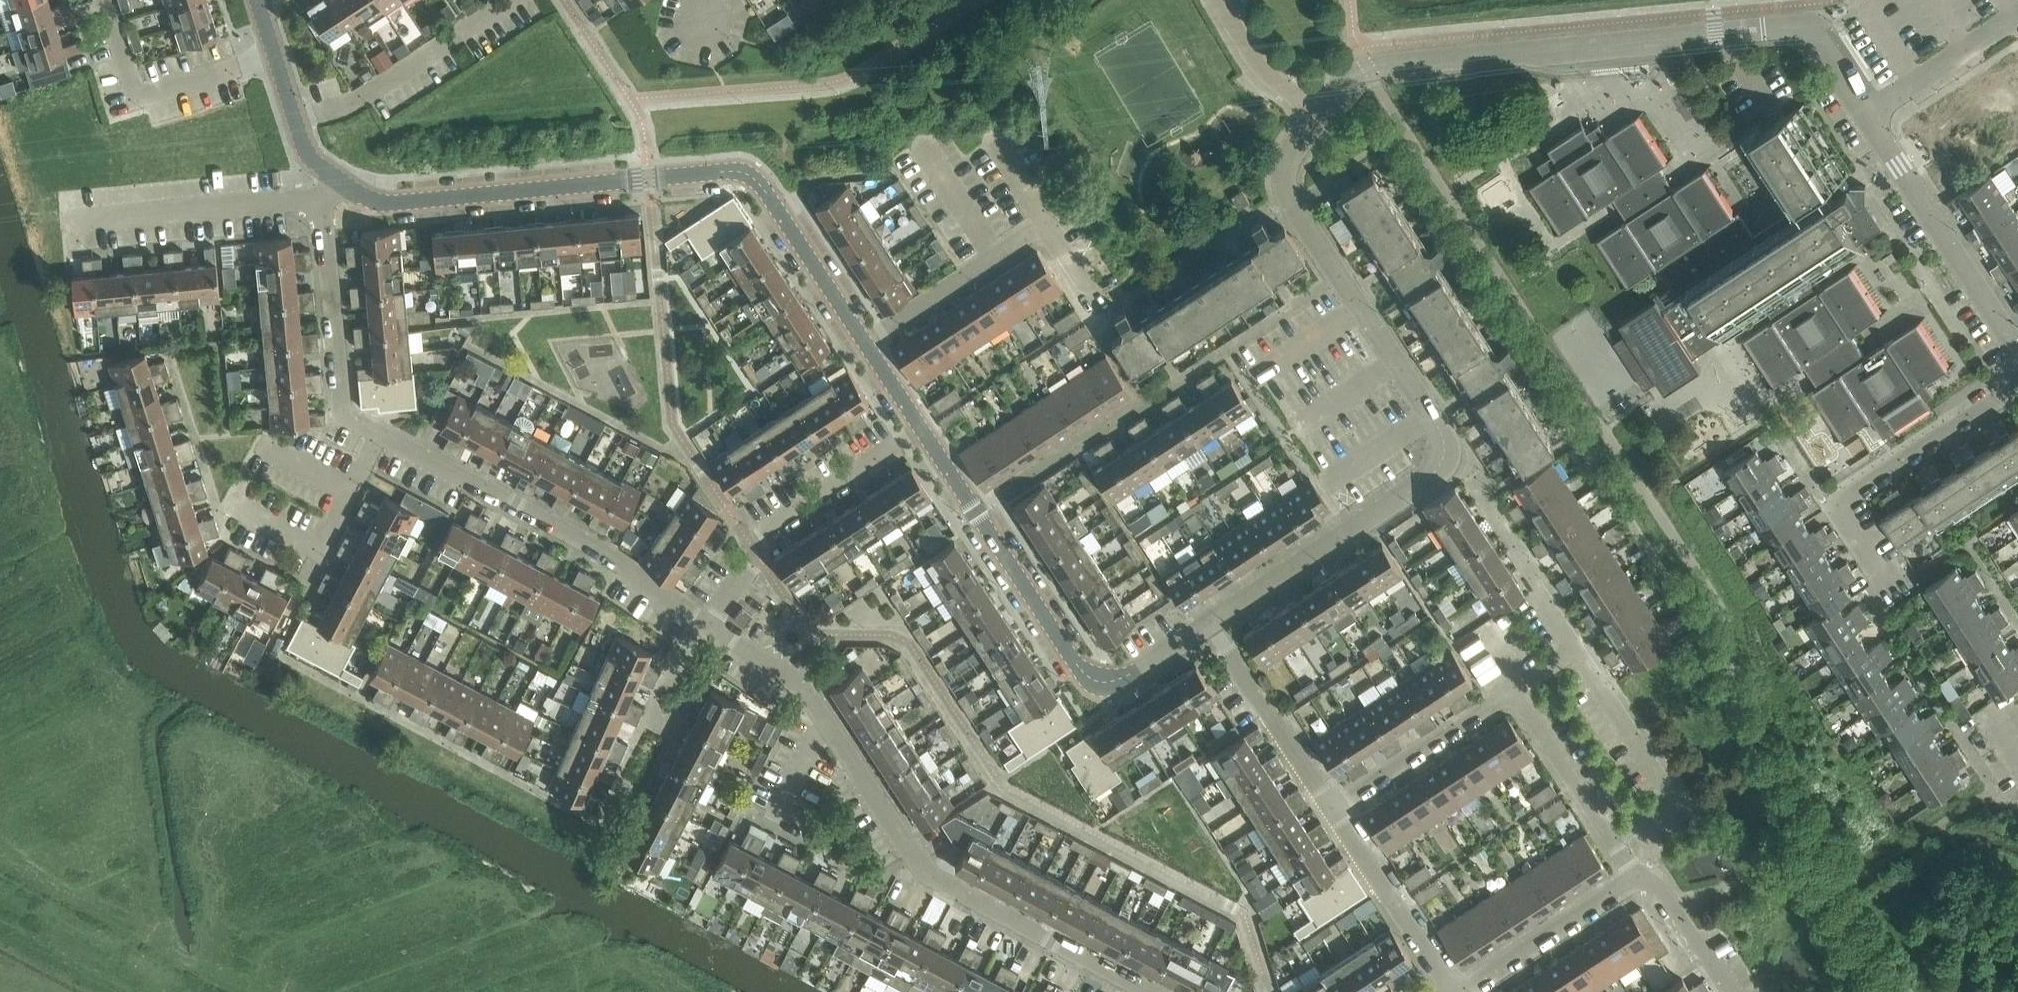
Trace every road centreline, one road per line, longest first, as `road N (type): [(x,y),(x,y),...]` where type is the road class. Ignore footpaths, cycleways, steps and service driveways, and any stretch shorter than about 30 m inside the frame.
road 1 (tertiary): [(864,343),(767,186),(739,170),(385,202),(340,176)]
road 2 (residential): [(1160,991),(929,871),(811,692),(709,625)]
road 3 (tertiary): [(1290,194),(1433,418),(1443,458),(1430,478),(1209,624)]
road 4 (tertiary): [(1872,121),(1814,32),(1788,25),(1369,70)]
road 5 (tertiary): [(1209,624),(1131,676),(1086,671),(919,425)]
road 6 (residential): [(709,625),(586,538),(384,430)]
road 7 (unclassified): [(1890,593),(1833,511),(2017,390)]
road 8 (residential): [(709,625),(770,526),(919,425)]
road 9 (tertiary): [(2017,346),(1872,121)]
road 10 (residential): [(384,430),(348,413),(324,200)]
road 11 (residential): [(1576,646),(1676,800),(1619,838)]
road 12 (unclassified): [(73,217),(324,200)]
road 13 (unclassified): [(278,49),(138,96),(108,0)]
road 14 (residential): [(297,120),(348,105),(509,0)]
road 15 (residential): [(1335,808),(1209,624)]
road 16 (unclassified): [(864,343),(1052,224)]
road 17 (unclassified): [(1335,808),(1518,686)]
road 18 (residential): [(1453,991),(1335,808)]
road 19 (residential): [(1639,875),(1458,991)]
road 20 (residential): [(1619,838),(1518,686)]
road 21 (unclassified): [(1872,121),(2017,20)]
road 22 (residential): [(1733,991),(1665,886),(1639,875)]
road 23 (unclassified): [(1228,0),(1257,54),(1318,113)]
road 24 (unclassified): [(324,551),(384,430)]

